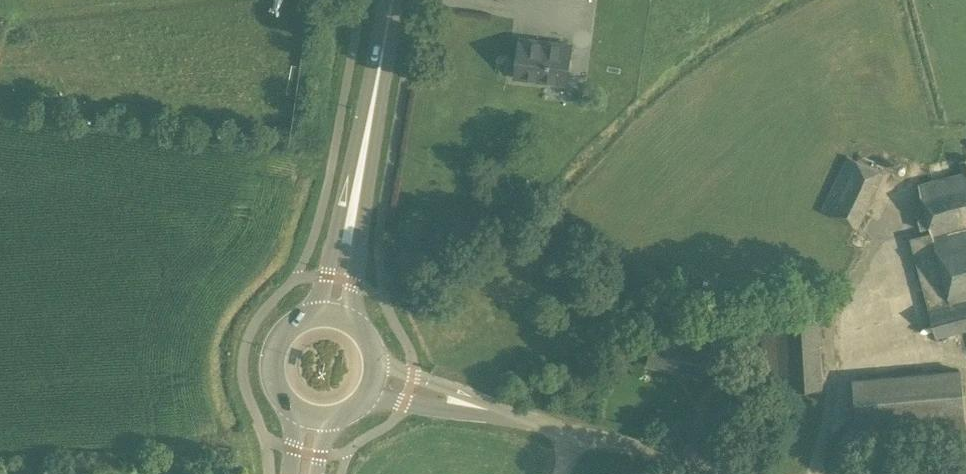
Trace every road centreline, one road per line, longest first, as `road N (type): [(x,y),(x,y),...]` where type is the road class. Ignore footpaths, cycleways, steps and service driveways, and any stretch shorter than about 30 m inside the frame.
road 1 (unclassified): [(741,473),(478,409)]
road 2 (primary): [(353,207),(392,0)]
road 3 (primary): [(318,317),(290,331),(275,359),(279,390),(301,413)]

